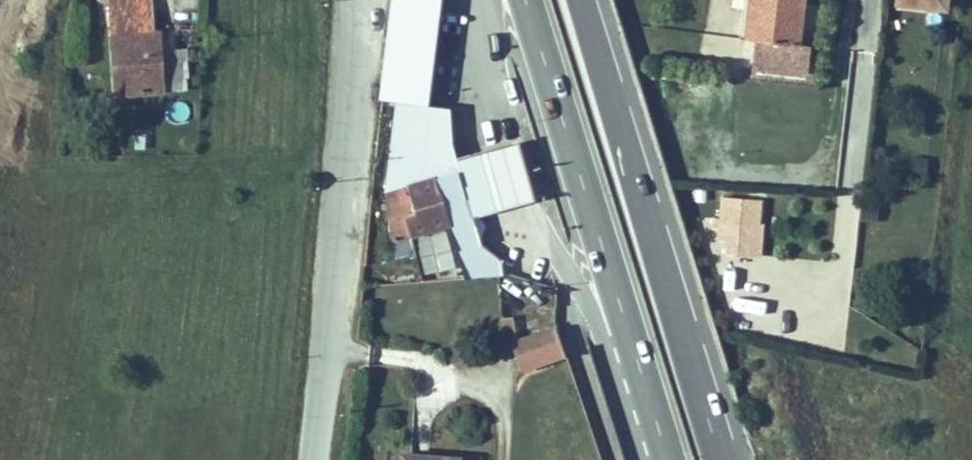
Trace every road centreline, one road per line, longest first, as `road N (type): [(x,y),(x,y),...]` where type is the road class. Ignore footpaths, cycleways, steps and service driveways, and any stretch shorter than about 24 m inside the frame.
road 1 (trunk): [(531,0),(672,459)]
road 2 (trunk): [(724,459),(588,0)]
road 3 (unclassified): [(354,0),(312,459)]

